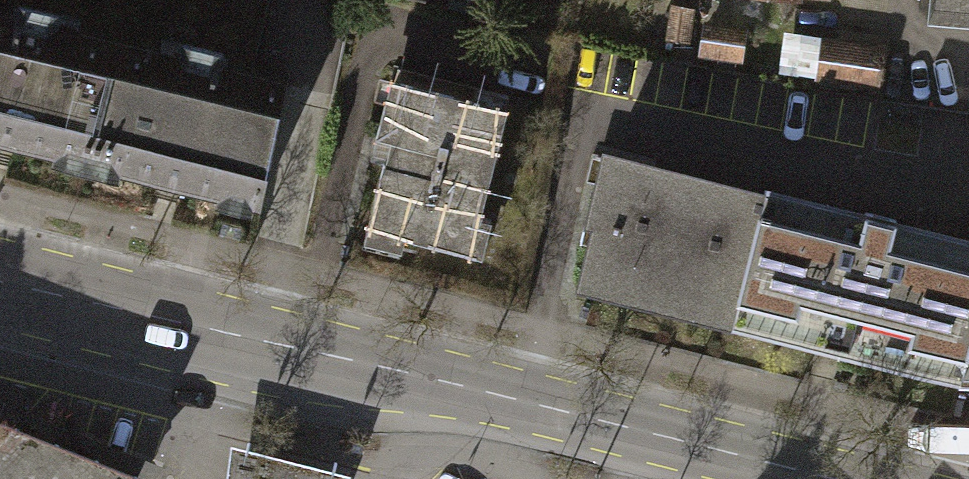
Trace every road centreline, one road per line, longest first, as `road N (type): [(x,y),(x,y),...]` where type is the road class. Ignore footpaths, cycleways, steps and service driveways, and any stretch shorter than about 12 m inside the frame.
road 1 (tertiary): [(831,478),(0,279)]

